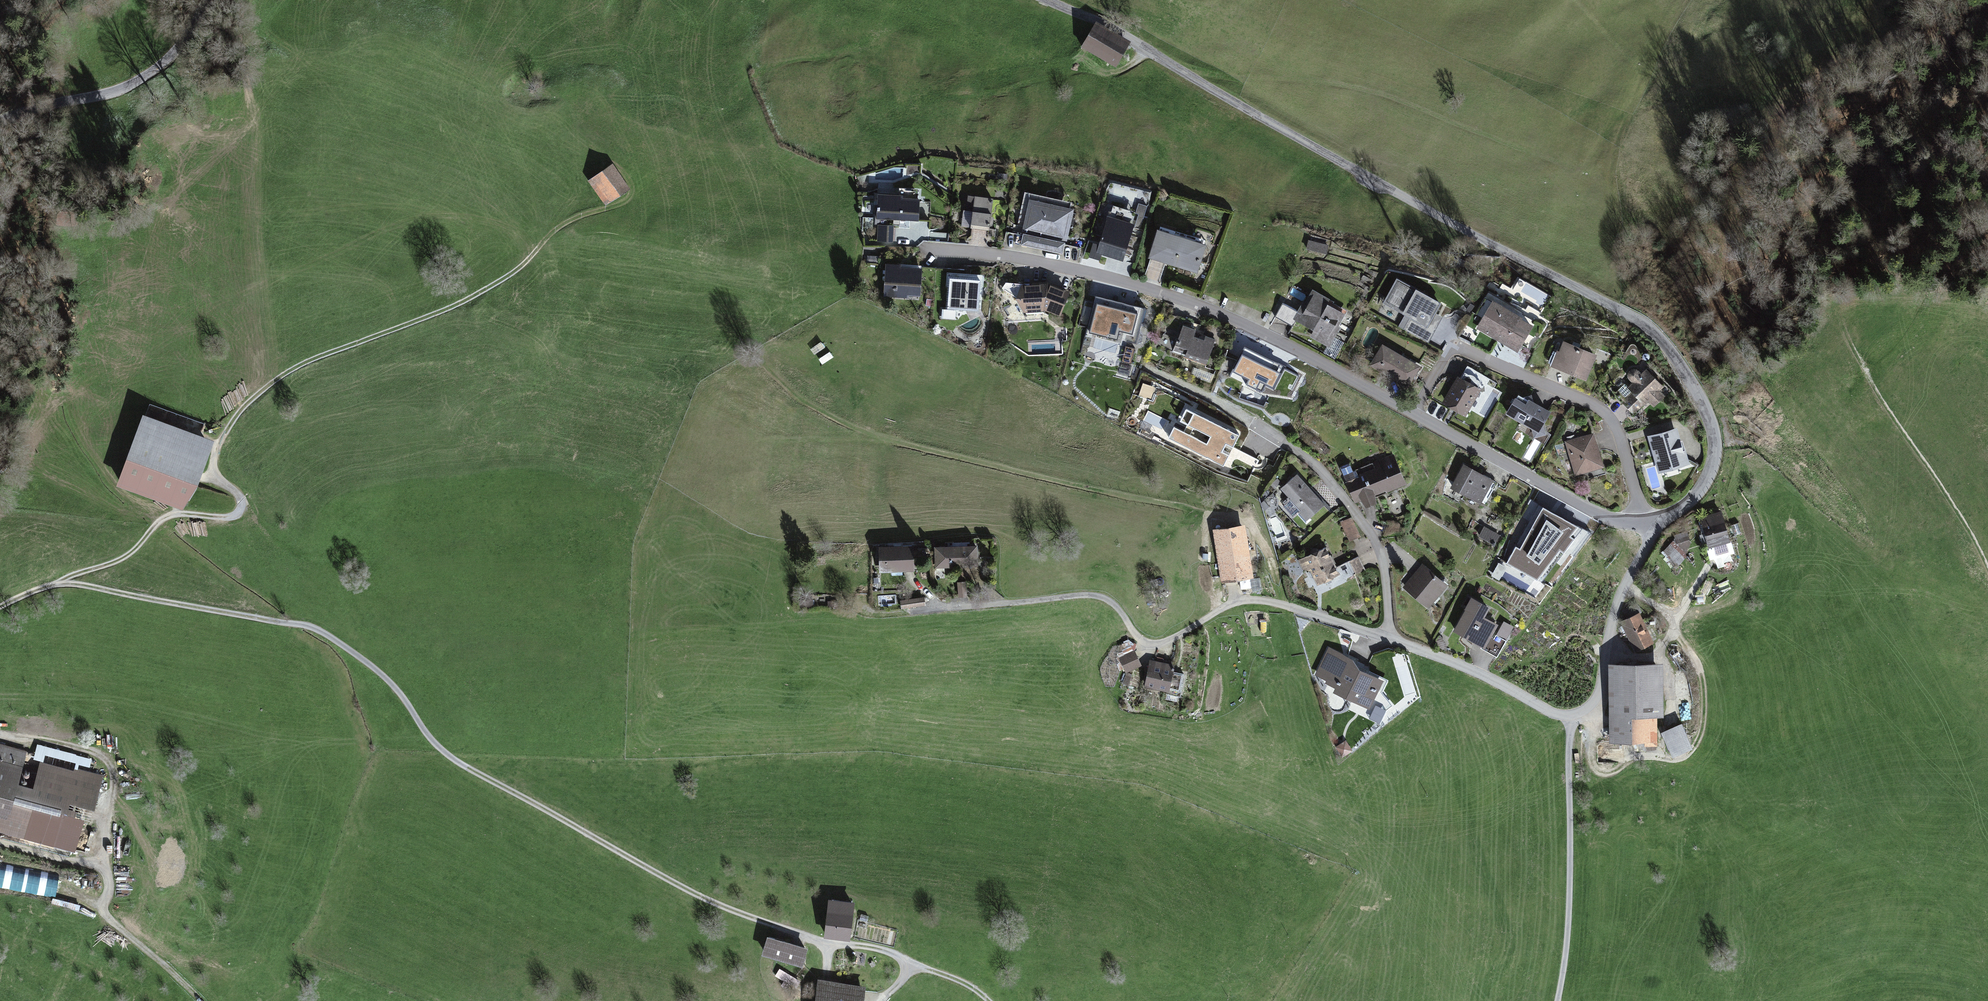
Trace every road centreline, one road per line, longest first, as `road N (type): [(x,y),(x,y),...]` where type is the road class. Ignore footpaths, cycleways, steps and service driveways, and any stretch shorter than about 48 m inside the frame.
road 1 (track): [(0,607),(57,584),(81,585),(320,630),(378,670),(455,759),(651,870),(777,926),(900,956),(989,1000)]
road 2 (unclassified): [(1657,529),(1701,490),(1715,448),(1704,404),(1652,329),(1370,179),(1108,24),(1049,0)]
road 3 (residential): [(1657,529),(1587,508),(1232,317),(1050,264),(926,248)]
road 4 (track): [(57,584),(119,560),(168,516),(237,513),(240,500),(217,475),(217,452),(238,413),(281,376),(452,307),(512,273),(559,226),(625,203)]
road 5 (residential): [(1571,715),(1449,661),(1259,600),(1225,607),(1151,643),(1100,596),(917,611)]
road 6 (unclassified): [(204,0),(159,68),(124,90),(0,120)]
road 7 (track): [(107,823),(104,915),(201,1000)]
road 8 (unclassified): [(1571,715),(1598,692),(1621,590),(1657,529)]

